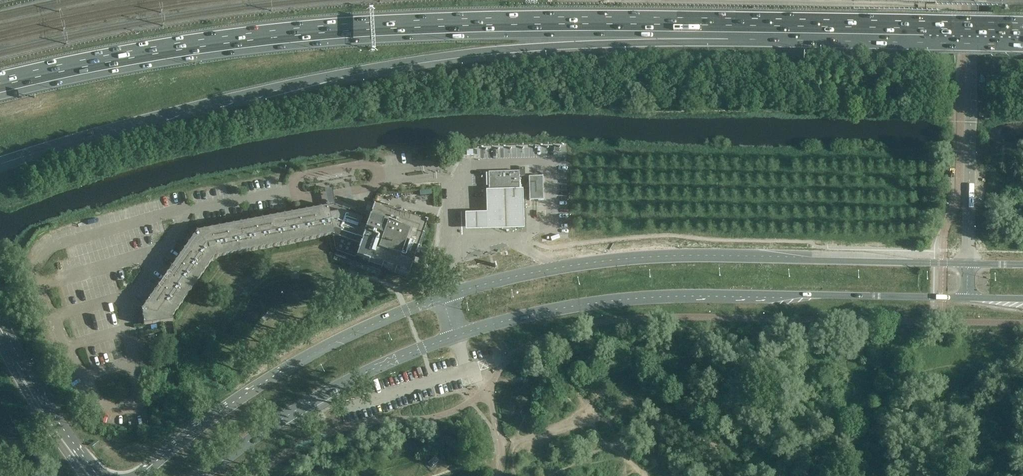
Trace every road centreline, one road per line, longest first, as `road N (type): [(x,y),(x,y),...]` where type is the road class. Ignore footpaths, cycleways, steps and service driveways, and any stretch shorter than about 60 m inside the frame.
road 1 (motorway): [(0,161),(323,77),(729,26)]
road 2 (motorway): [(0,86),(321,32),(729,26)]
road 3 (secondary): [(969,264),(637,258),(539,272),(442,298)]
road 4 (secondary): [(455,335),(600,302),(683,296),(969,298)]
road 5 (secondary): [(442,298),(292,366),(152,465)]
road 6 (motorway): [(729,26),(1022,30)]
road 7 (secondary): [(205,475),(330,391),(455,335)]
road 8 (unclassified): [(973,0),(969,264)]
road 9 (secondary): [(84,464),(0,331)]

